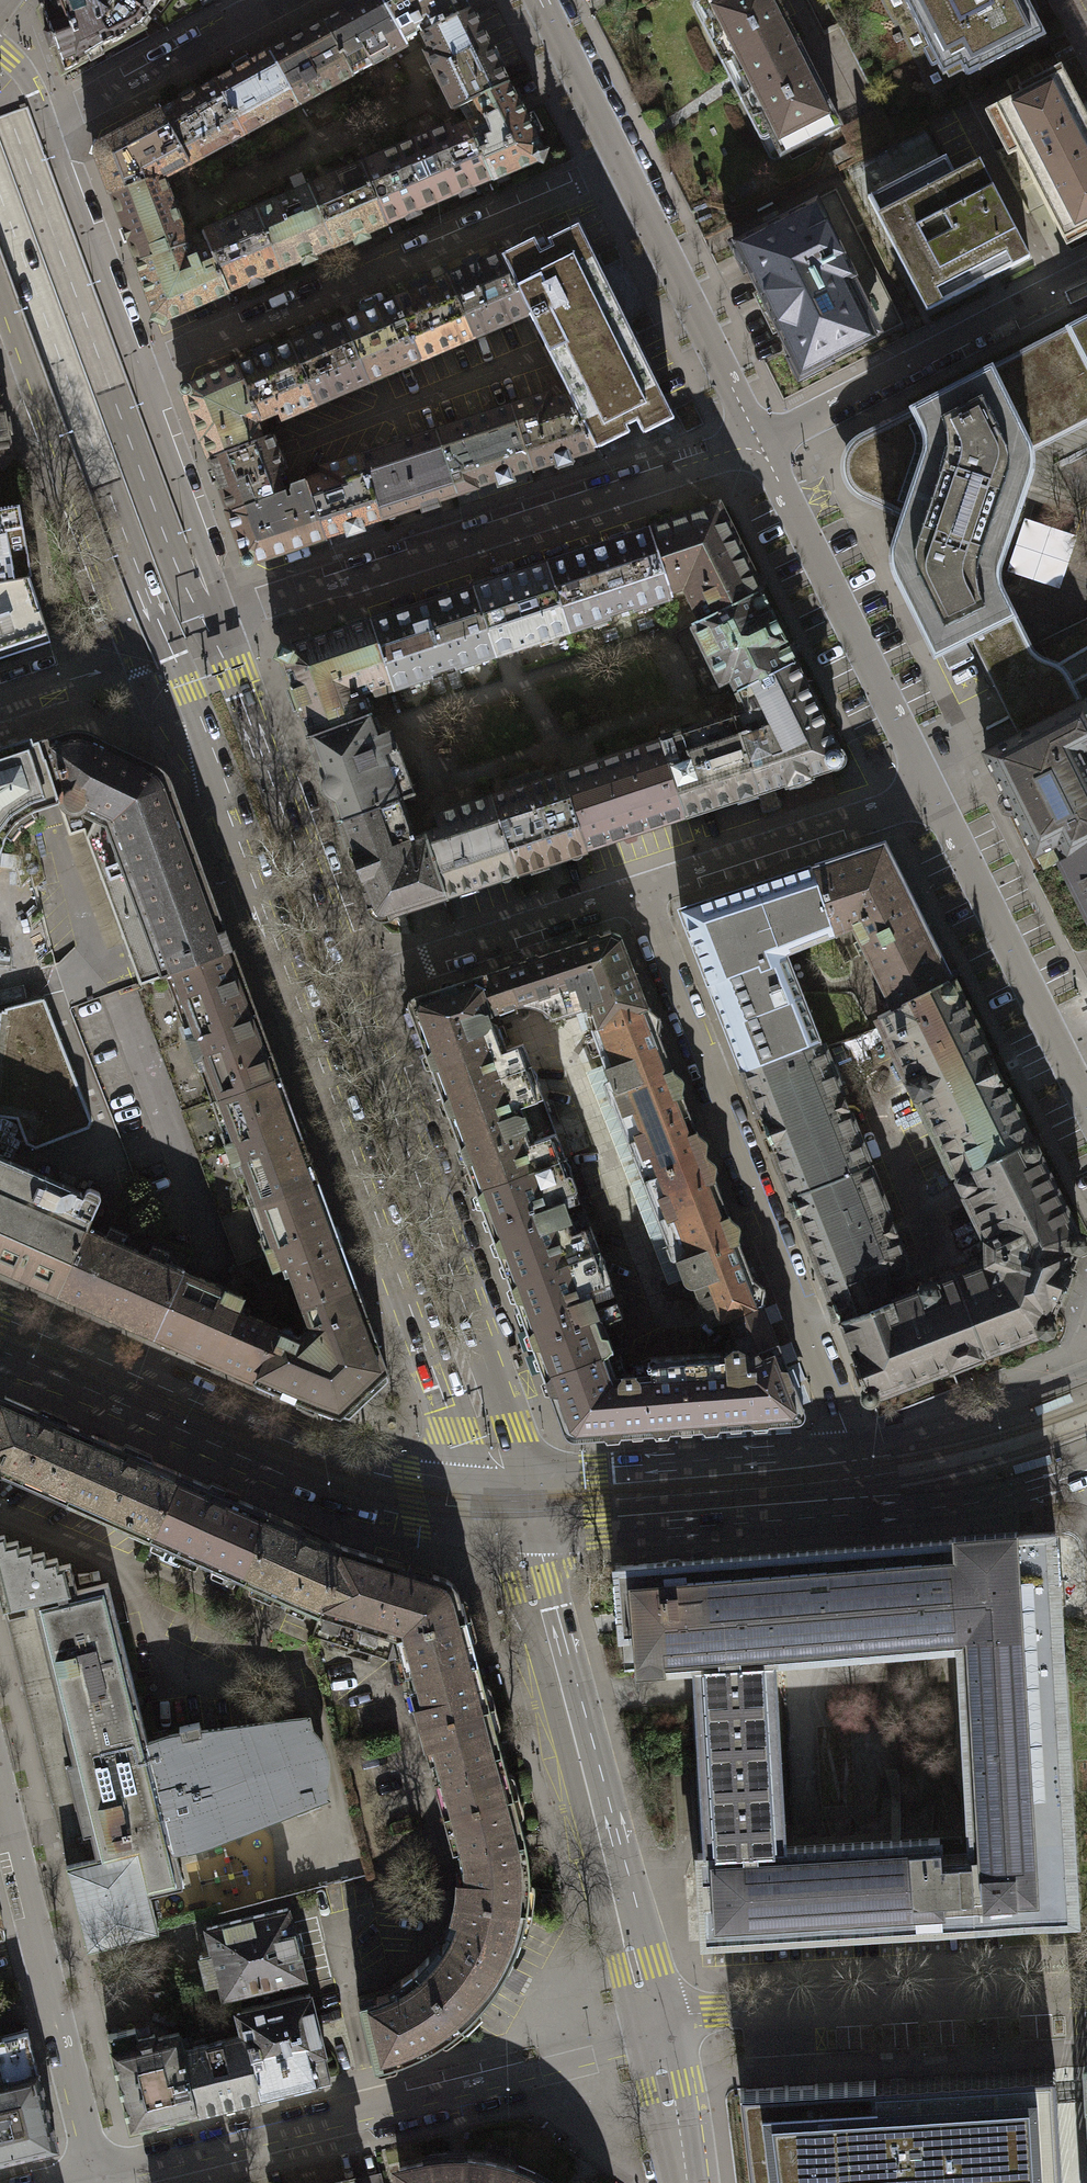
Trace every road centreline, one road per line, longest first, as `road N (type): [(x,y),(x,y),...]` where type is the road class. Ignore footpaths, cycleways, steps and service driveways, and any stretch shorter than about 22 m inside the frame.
road 1 (primary): [(215,776),(477,1506)]
road 2 (residential): [(858,1477),(638,892)]
road 3 (primary): [(0,204),(215,776)]
road 4 (primary): [(221,644),(178,572),(0,94)]
road 5 (residential): [(652,2036),(606,2056),(97,2177)]
road 6 (residential): [(217,620),(760,444)]
road 7 (primary): [(535,1505),(351,981)]
road 8 (residential): [(137,370),(621,164)]
road 9 (tertiary): [(0,1334),(348,1483),(477,1506)]
road 10 (residential): [(1086,1993),(715,2014),(652,2036)]
road 11 (residential): [(97,2177),(0,1793)]
road 12 (residential): [(932,792),(760,444)]
road 13 (residential): [(0,297),(128,653)]
road 14 (primary): [(652,2036),(558,1670)]
road 15 (residential): [(760,444),(1086,275)]
road 16 (primary): [(351,981),(221,644)]
road 17 (residential): [(1086,1105),(932,792)]
road 18 (secondary): [(535,1505),(858,1477)]
road 19 (residential): [(760,444),(621,164)]
road 20 (residential): [(932,792),(638,892)]
road 21 (residential): [(638,892),(351,981)]
road 22 (residential): [(217,620),(205,552),(137,370)]
road 23 (residential): [(45,128),(275,0)]
road 24 (residential): [(137,370),(45,128)]
road 25 (secondary): [(1086,1370),(903,1433),(858,1477)]
road 26 (secondary): [(858,1477),(902,1499),(941,1501),(1086,1470)]
road 27 (primary): [(477,1506),(507,1589),(558,1670)]
road 28 (residential): [(621,164),(540,0)]
road 29 (primary): [(558,1670),(555,1581),(535,1505)]
road 30 (residential): [(128,653),(185,752),(215,776)]
road 31 (primary): [(683,2182),(652,2036)]
road 32 (residential): [(128,653),(0,696)]

